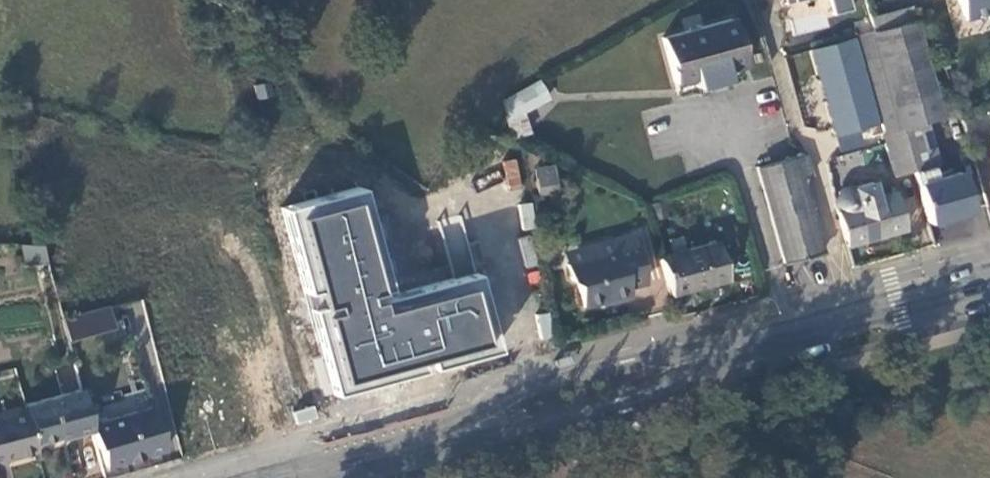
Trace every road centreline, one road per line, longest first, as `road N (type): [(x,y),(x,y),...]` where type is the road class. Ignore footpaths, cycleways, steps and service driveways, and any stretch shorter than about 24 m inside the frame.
road 1 (secondary): [(989,283),(278,477)]

